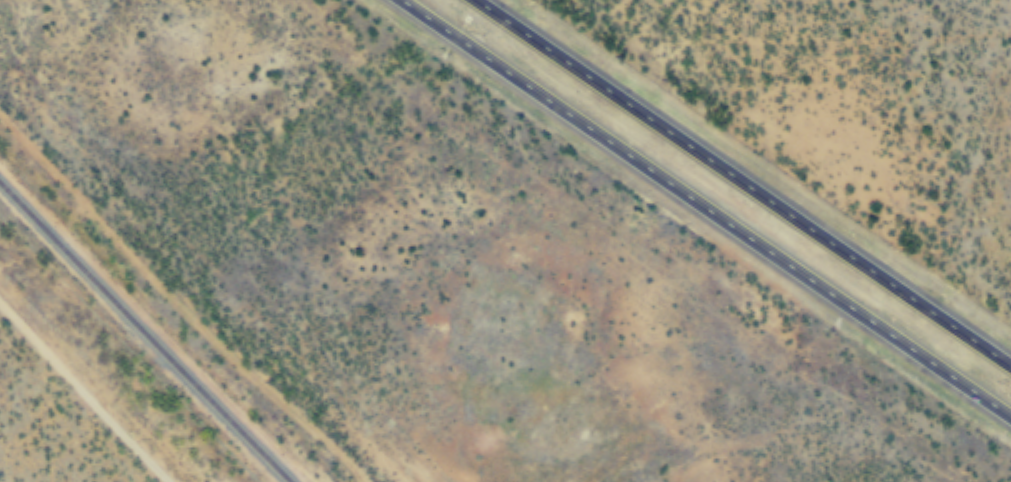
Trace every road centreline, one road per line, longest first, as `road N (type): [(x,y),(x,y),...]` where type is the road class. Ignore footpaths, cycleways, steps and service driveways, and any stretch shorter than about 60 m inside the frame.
road 1 (trunk): [(398,0),(1010,423)]
road 2 (trunk): [(1010,367),(468,0)]
road 3 (track): [(155,481),(0,323)]

